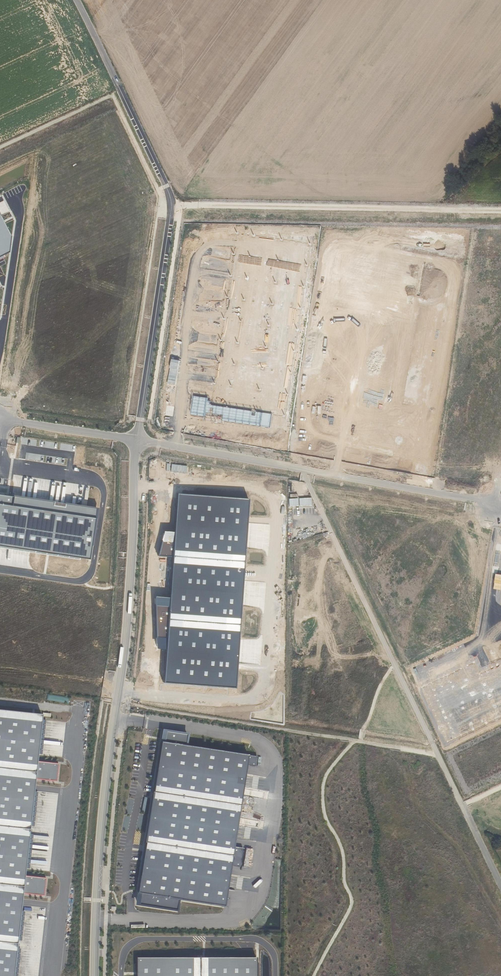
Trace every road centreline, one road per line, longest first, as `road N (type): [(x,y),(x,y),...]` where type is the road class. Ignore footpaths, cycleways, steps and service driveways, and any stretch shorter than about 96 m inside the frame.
road 1 (unclassified): [(462,805),(301,469)]
road 2 (unclassified): [(171,205),(500,210)]
road 3 (residential): [(137,440),(115,718)]
road 4 (residential): [(94,975),(115,718)]
road 5 (residential): [(171,205),(137,440)]
road 6 (unclassified): [(166,186),(77,0)]
road 7 (residential): [(495,503),(301,469)]
road 8 (residential): [(301,469),(137,440)]
road 9 (residential): [(137,440),(0,419)]

